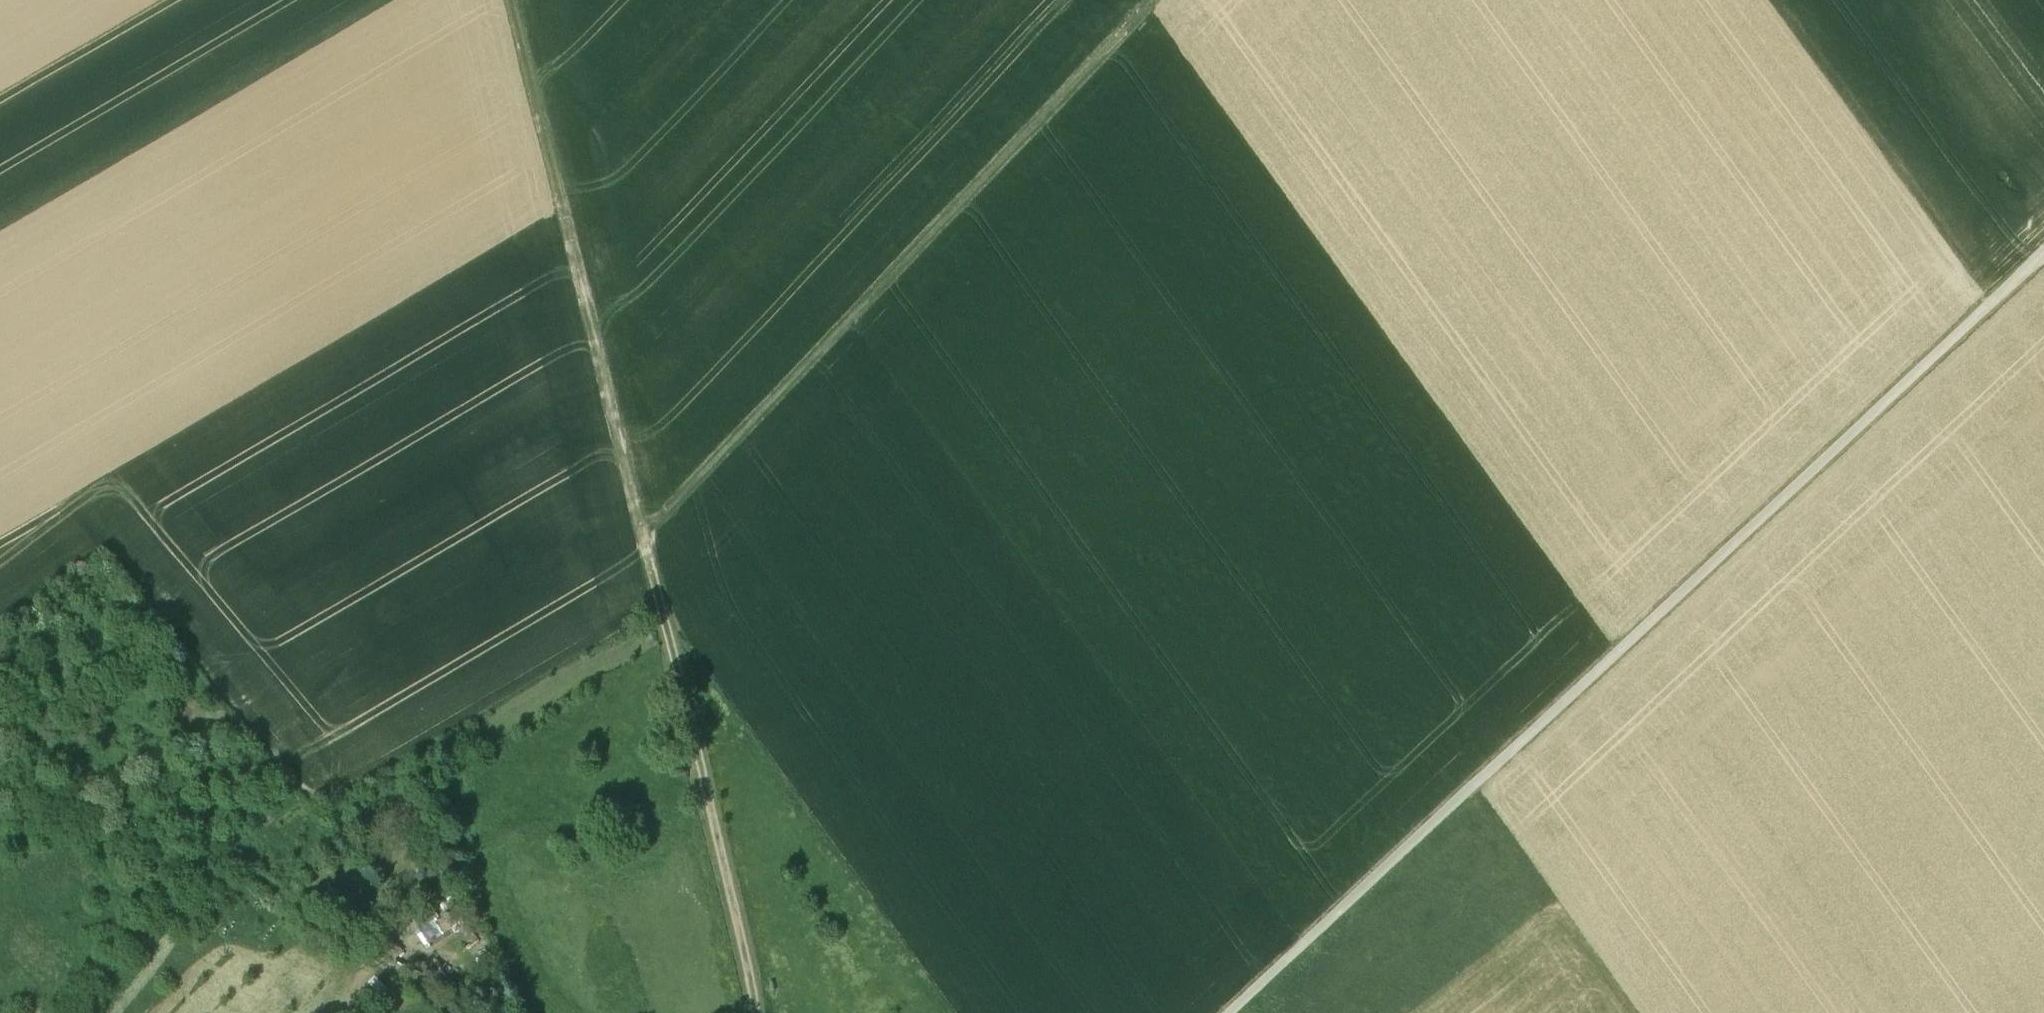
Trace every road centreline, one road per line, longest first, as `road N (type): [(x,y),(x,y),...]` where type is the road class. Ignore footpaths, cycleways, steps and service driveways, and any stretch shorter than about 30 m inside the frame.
road 1 (track): [(1230,1012),(2043,253)]
road 2 (track): [(515,0),(758,1012)]
road 3 (track): [(1156,0),(644,534)]

